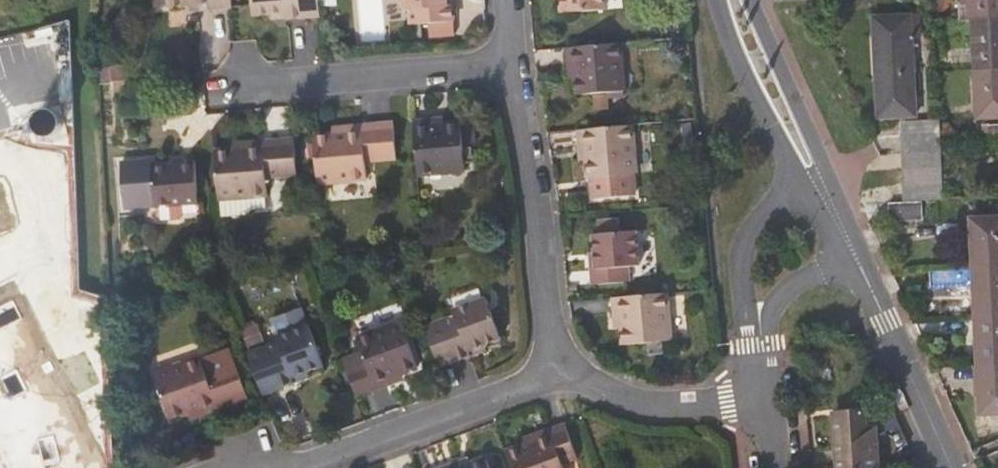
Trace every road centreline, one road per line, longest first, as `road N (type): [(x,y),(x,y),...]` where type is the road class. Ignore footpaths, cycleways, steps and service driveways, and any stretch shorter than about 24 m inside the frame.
road 1 (residential): [(565,383),(517,70)]
road 2 (residential): [(517,70),(239,84)]
road 3 (residential): [(565,383),(305,467)]
road 4 (tertiary): [(848,259),(952,467)]
road 5 (tertiary): [(712,0),(719,37),(788,180),(811,188)]
road 6 (residential): [(811,188),(774,205),(739,246),(749,359)]
road 7 (tertiary): [(811,188),(815,164),(747,0)]
road 8 (residential): [(753,402),(661,406),(565,383)]
road 9 (residential): [(749,359),(782,290),(848,259)]

